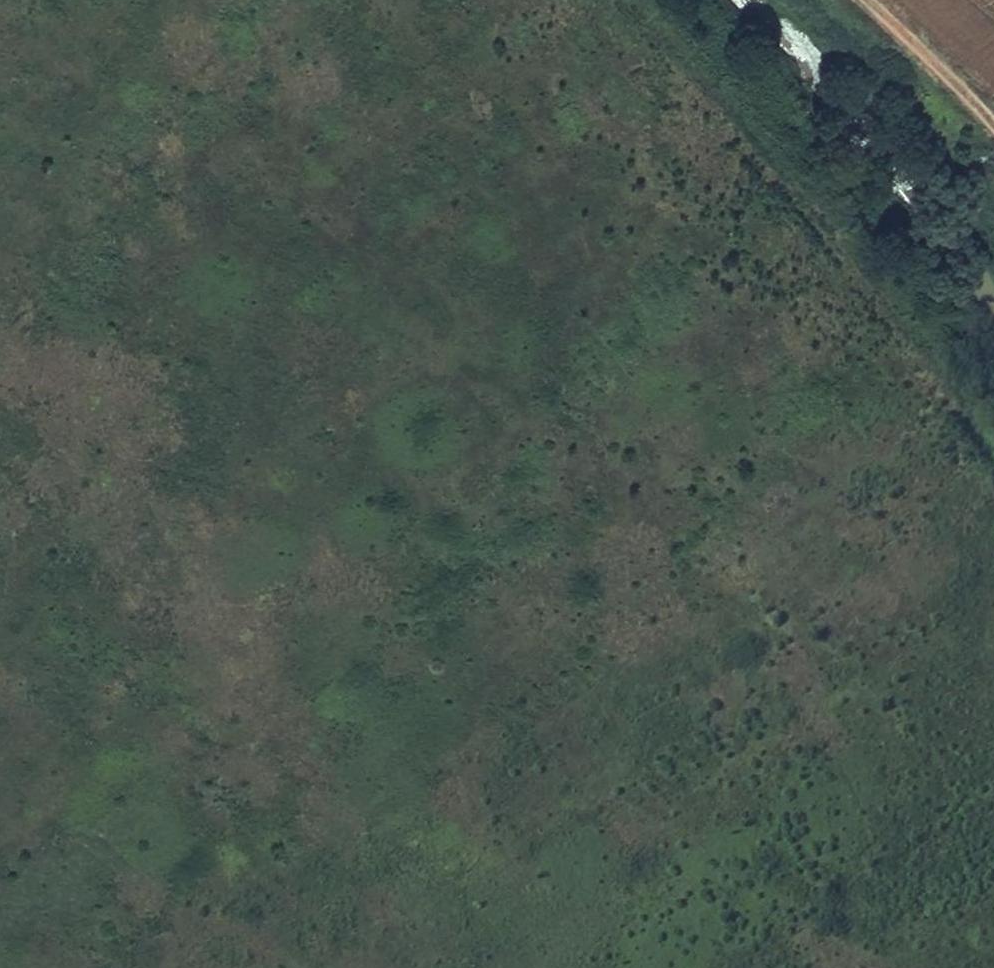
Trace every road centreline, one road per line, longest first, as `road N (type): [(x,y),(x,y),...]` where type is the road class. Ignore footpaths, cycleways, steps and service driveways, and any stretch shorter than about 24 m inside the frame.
road 1 (track): [(625,0),(875,281),(993,446)]
road 2 (track): [(873,0),(993,110)]

